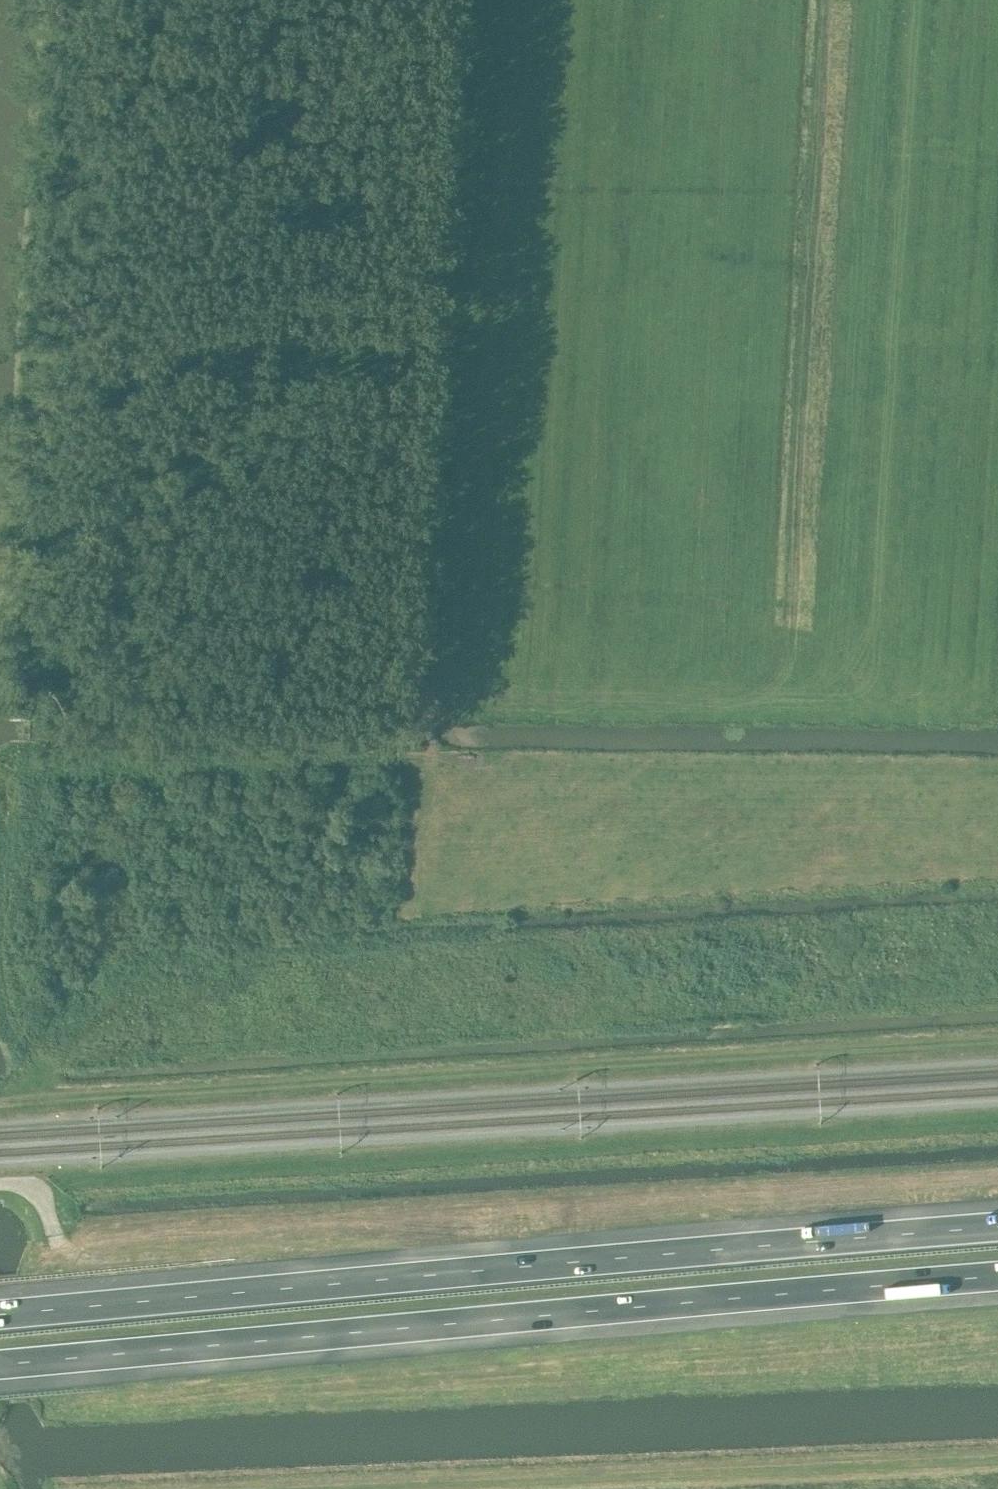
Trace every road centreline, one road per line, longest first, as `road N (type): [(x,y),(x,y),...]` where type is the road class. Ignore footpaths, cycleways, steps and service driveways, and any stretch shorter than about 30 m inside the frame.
road 1 (motorway): [(997,1232),(0,1313)]
road 2 (motorway): [(0,1363),(997,1282)]

